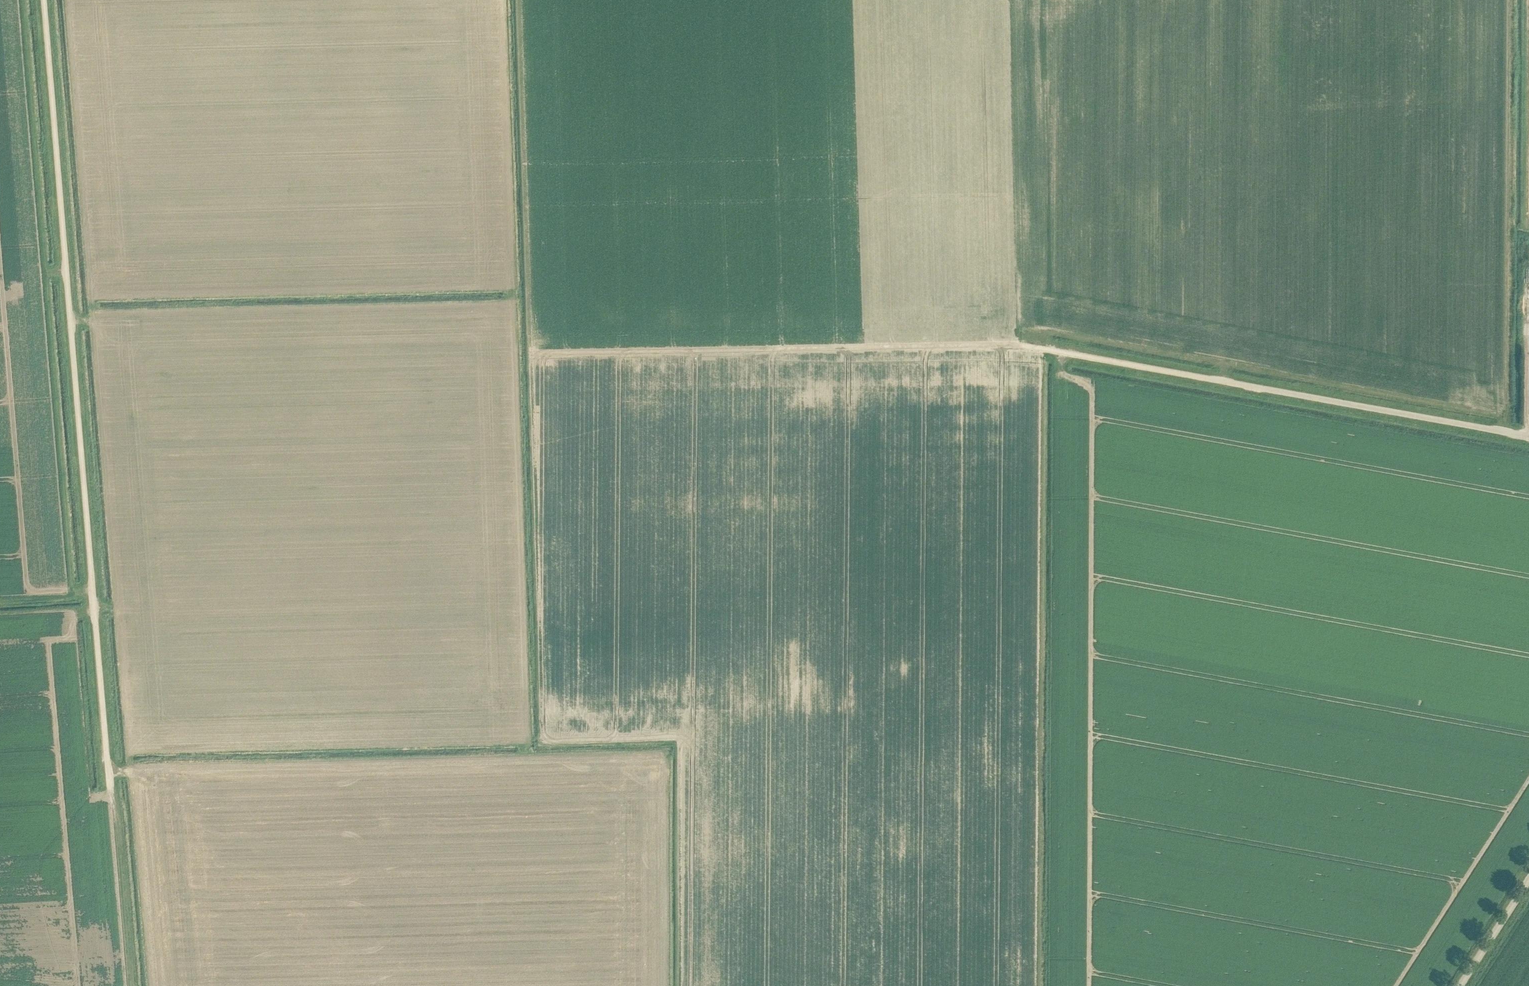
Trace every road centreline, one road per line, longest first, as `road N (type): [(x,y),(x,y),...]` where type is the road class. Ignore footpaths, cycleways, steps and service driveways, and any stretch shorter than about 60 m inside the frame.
road 1 (tertiary): [(1461,985),(1528,881)]

